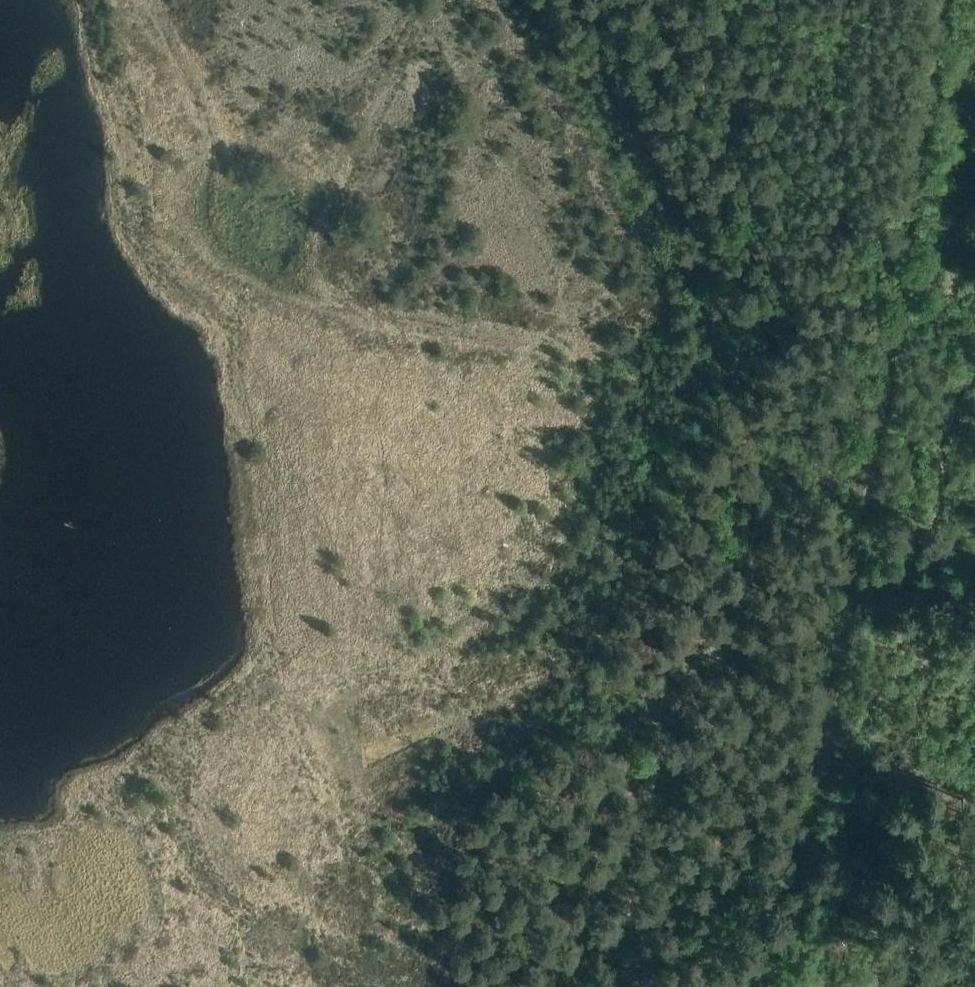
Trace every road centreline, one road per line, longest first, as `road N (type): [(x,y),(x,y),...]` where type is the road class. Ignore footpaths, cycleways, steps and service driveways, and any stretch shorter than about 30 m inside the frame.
road 1 (track): [(949,0),(791,986)]

